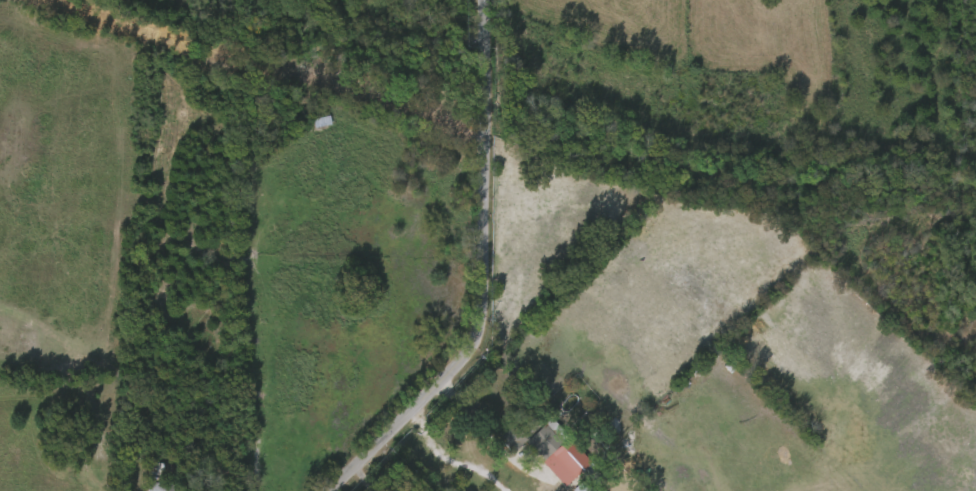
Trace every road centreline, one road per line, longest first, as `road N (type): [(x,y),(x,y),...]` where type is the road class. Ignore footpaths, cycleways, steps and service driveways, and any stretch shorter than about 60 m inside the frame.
road 1 (tertiary): [(494,0),(494,310),(486,344),(339,490)]

